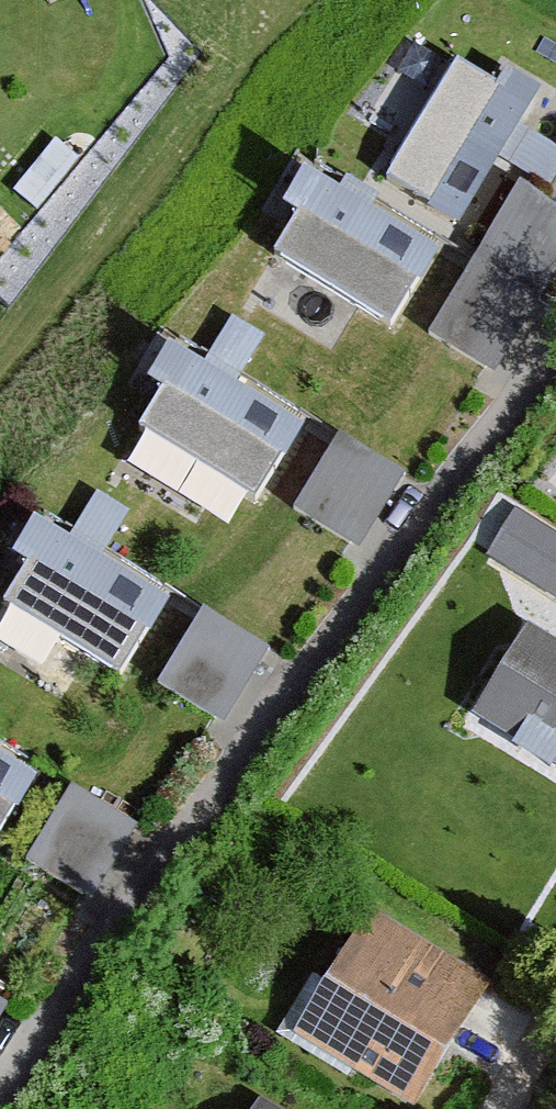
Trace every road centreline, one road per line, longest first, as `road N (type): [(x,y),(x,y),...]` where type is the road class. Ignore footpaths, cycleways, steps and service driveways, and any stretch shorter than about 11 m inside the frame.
road 1 (residential): [(2,1108),(555,327)]

